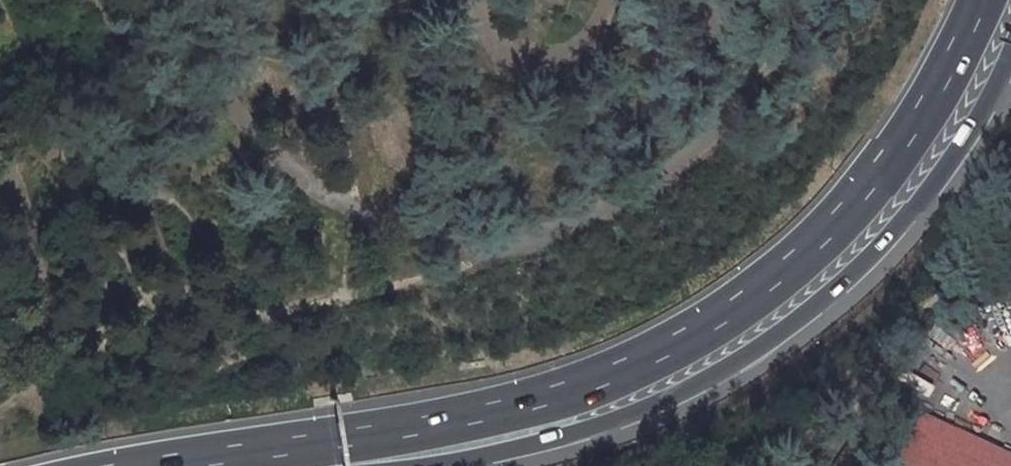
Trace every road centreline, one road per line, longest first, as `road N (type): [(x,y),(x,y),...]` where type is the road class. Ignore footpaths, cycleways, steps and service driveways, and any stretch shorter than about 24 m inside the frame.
road 1 (trunk): [(206,459),(480,415),(565,393),(710,326),(779,277),(880,175),(924,107),(976,0)]
road 2 (trunk): [(429,465),(580,437),(717,377),(791,326),(909,214),(974,124),(1010,52)]

